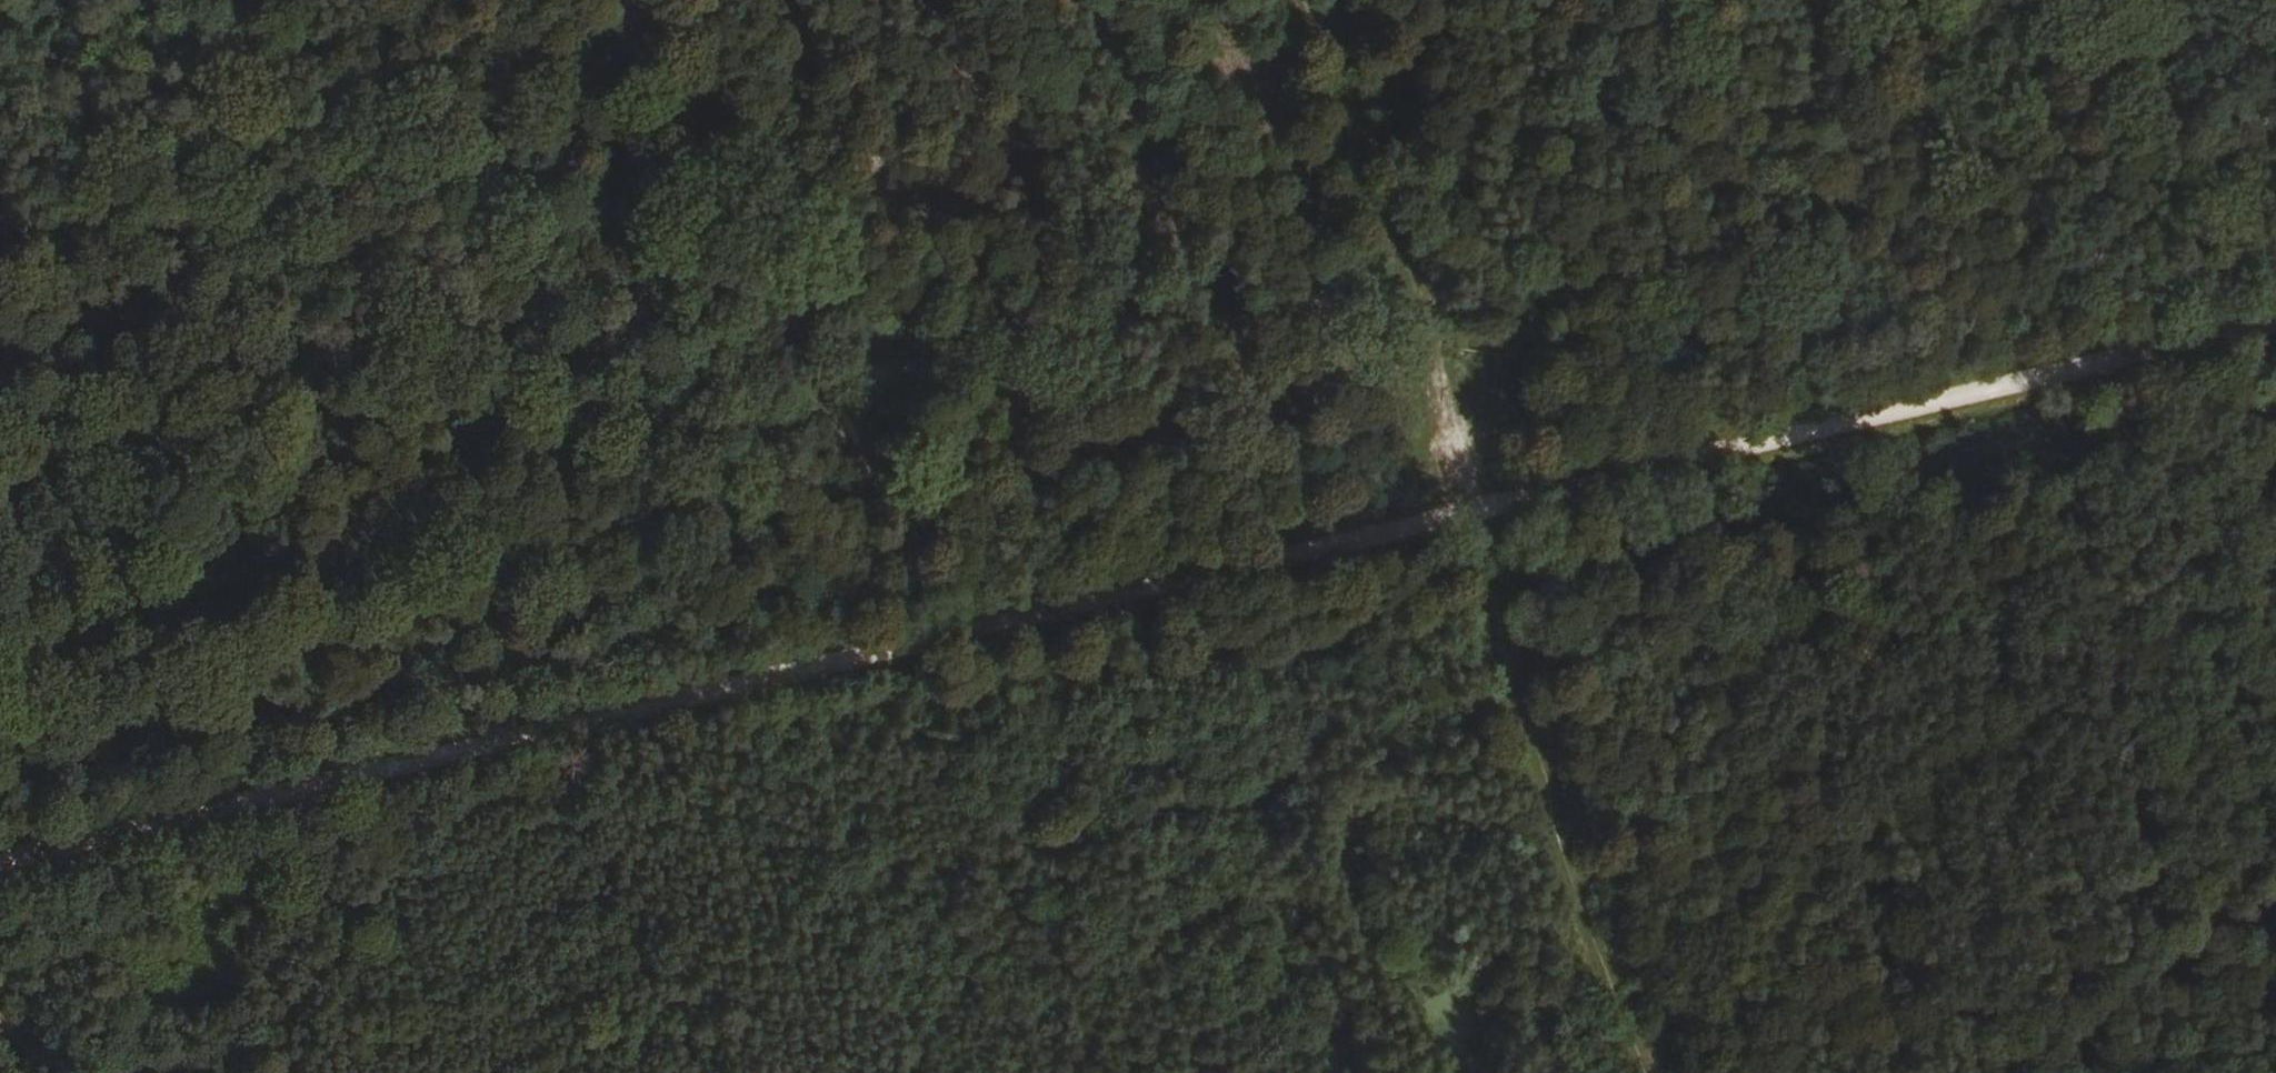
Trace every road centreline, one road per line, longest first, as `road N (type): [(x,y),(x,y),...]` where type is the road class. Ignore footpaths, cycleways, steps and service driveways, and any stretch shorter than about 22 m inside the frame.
road 1 (track): [(0,854),(1472,509)]
road 2 (track): [(1472,509),(2275,319)]
road 3 (track): [(1305,0),(1384,220),(1472,509)]

